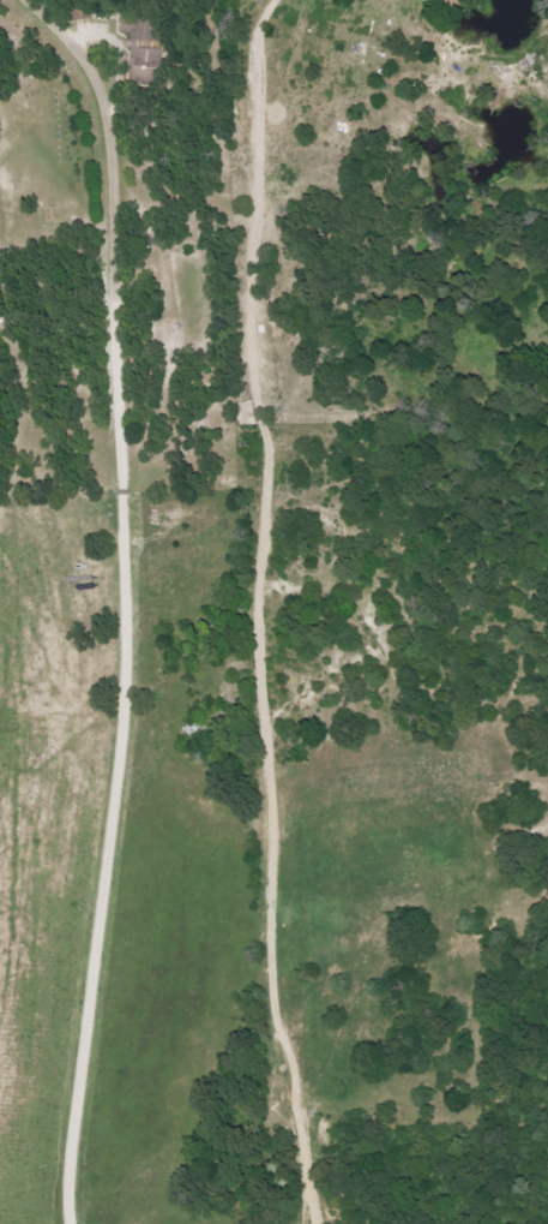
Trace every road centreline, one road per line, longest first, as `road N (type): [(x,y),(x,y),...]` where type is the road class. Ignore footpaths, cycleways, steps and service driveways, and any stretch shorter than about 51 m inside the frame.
road 1 (residential): [(65,1223),(65,1051),(107,865),(112,436),(128,359),(118,31),(90,0)]
road 2 (residential): [(282,0),(259,31),(253,329),(272,436),(255,604),(276,835),(273,1019),(311,1223)]

